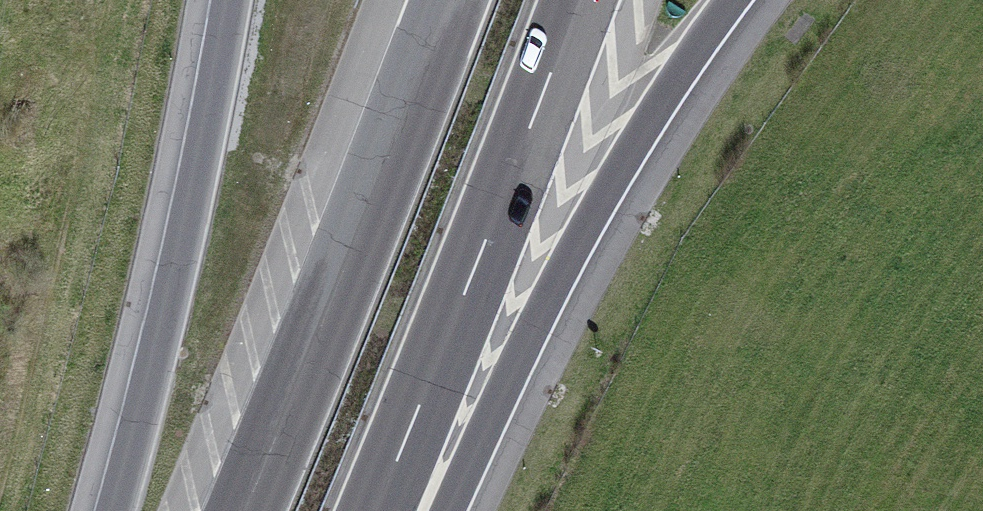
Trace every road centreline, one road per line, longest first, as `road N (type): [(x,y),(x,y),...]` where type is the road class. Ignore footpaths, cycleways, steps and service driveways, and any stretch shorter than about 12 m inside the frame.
road 1 (motorway): [(438,510),(595,211),(735,0)]
road 2 (motorway): [(446,0),(241,510)]
road 3 (motorway): [(381,510),(582,0)]
road 4 (motorway): [(230,0),(113,510)]

